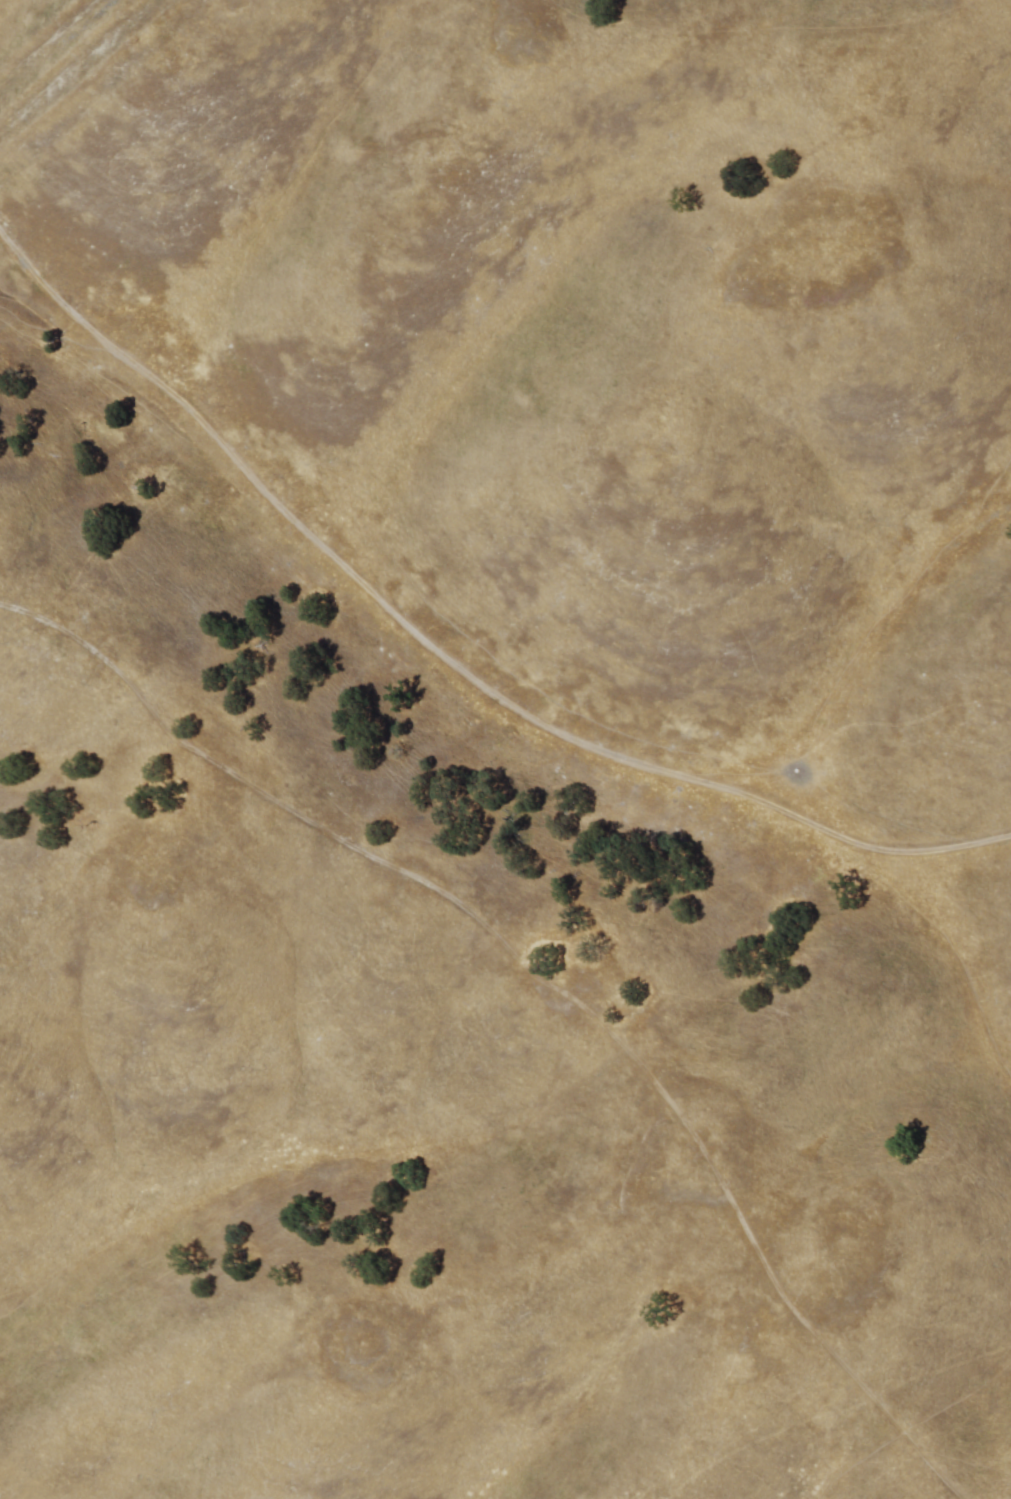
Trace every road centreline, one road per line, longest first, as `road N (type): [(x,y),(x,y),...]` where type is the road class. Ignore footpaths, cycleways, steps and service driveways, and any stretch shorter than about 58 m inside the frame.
road 1 (track): [(987,1498),(754,1278),(687,1105),(527,963),(176,744),(101,654),(60,627),(0,605)]
road 2 (track): [(1010,836),(893,851),(749,795),(621,761),(547,725),(427,645),(277,507),(205,421),(79,315),(0,229)]

